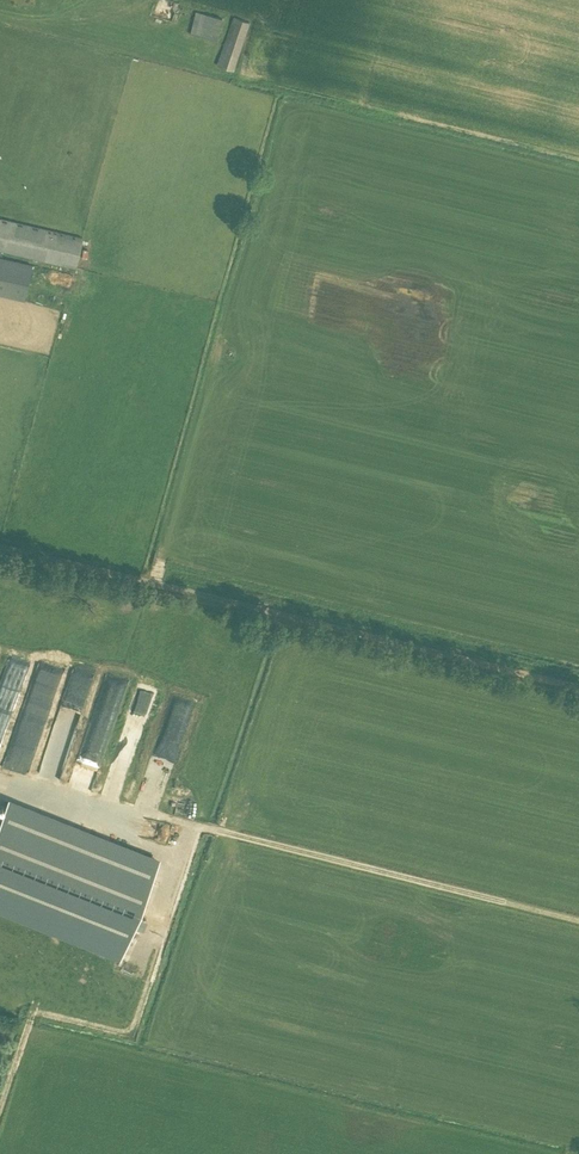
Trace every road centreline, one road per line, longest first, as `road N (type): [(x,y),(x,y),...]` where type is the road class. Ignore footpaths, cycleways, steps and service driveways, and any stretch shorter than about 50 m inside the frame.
road 1 (unclassified): [(0,547),(578,686)]

